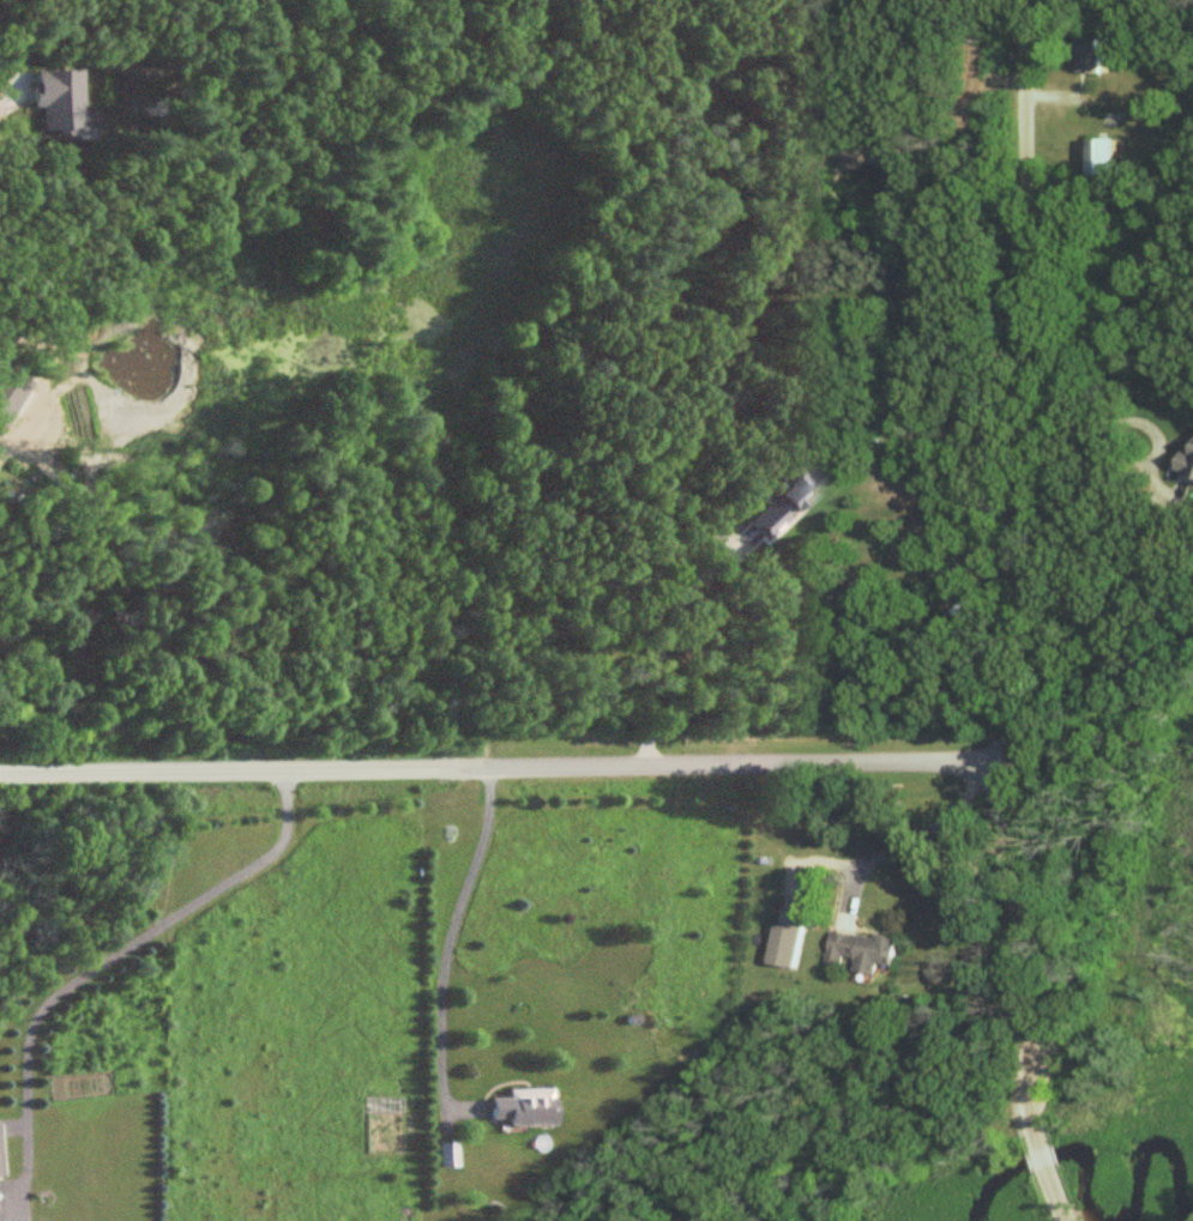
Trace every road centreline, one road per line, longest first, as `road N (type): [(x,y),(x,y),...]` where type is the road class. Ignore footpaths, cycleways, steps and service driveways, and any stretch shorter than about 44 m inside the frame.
road 1 (residential): [(1032,1125),(1006,818),(1025,596),(1027,0)]
road 2 (residential): [(1011,767),(975,756),(0,774)]

